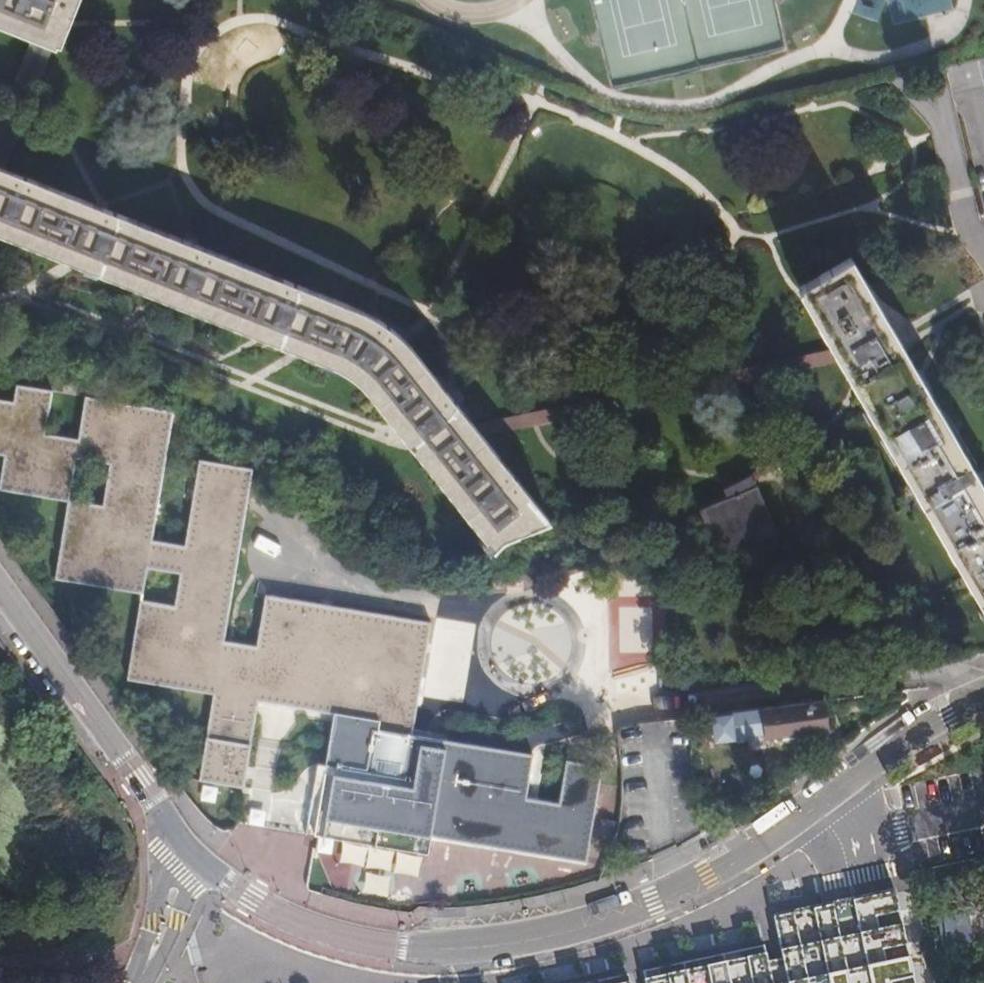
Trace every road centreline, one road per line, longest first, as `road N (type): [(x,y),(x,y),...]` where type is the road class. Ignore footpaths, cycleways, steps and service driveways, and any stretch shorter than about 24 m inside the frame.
road 1 (residential): [(0,586),(179,847),(251,907),(397,949),(464,950),(575,930),(679,894),(744,859),(889,751),(983,695)]

